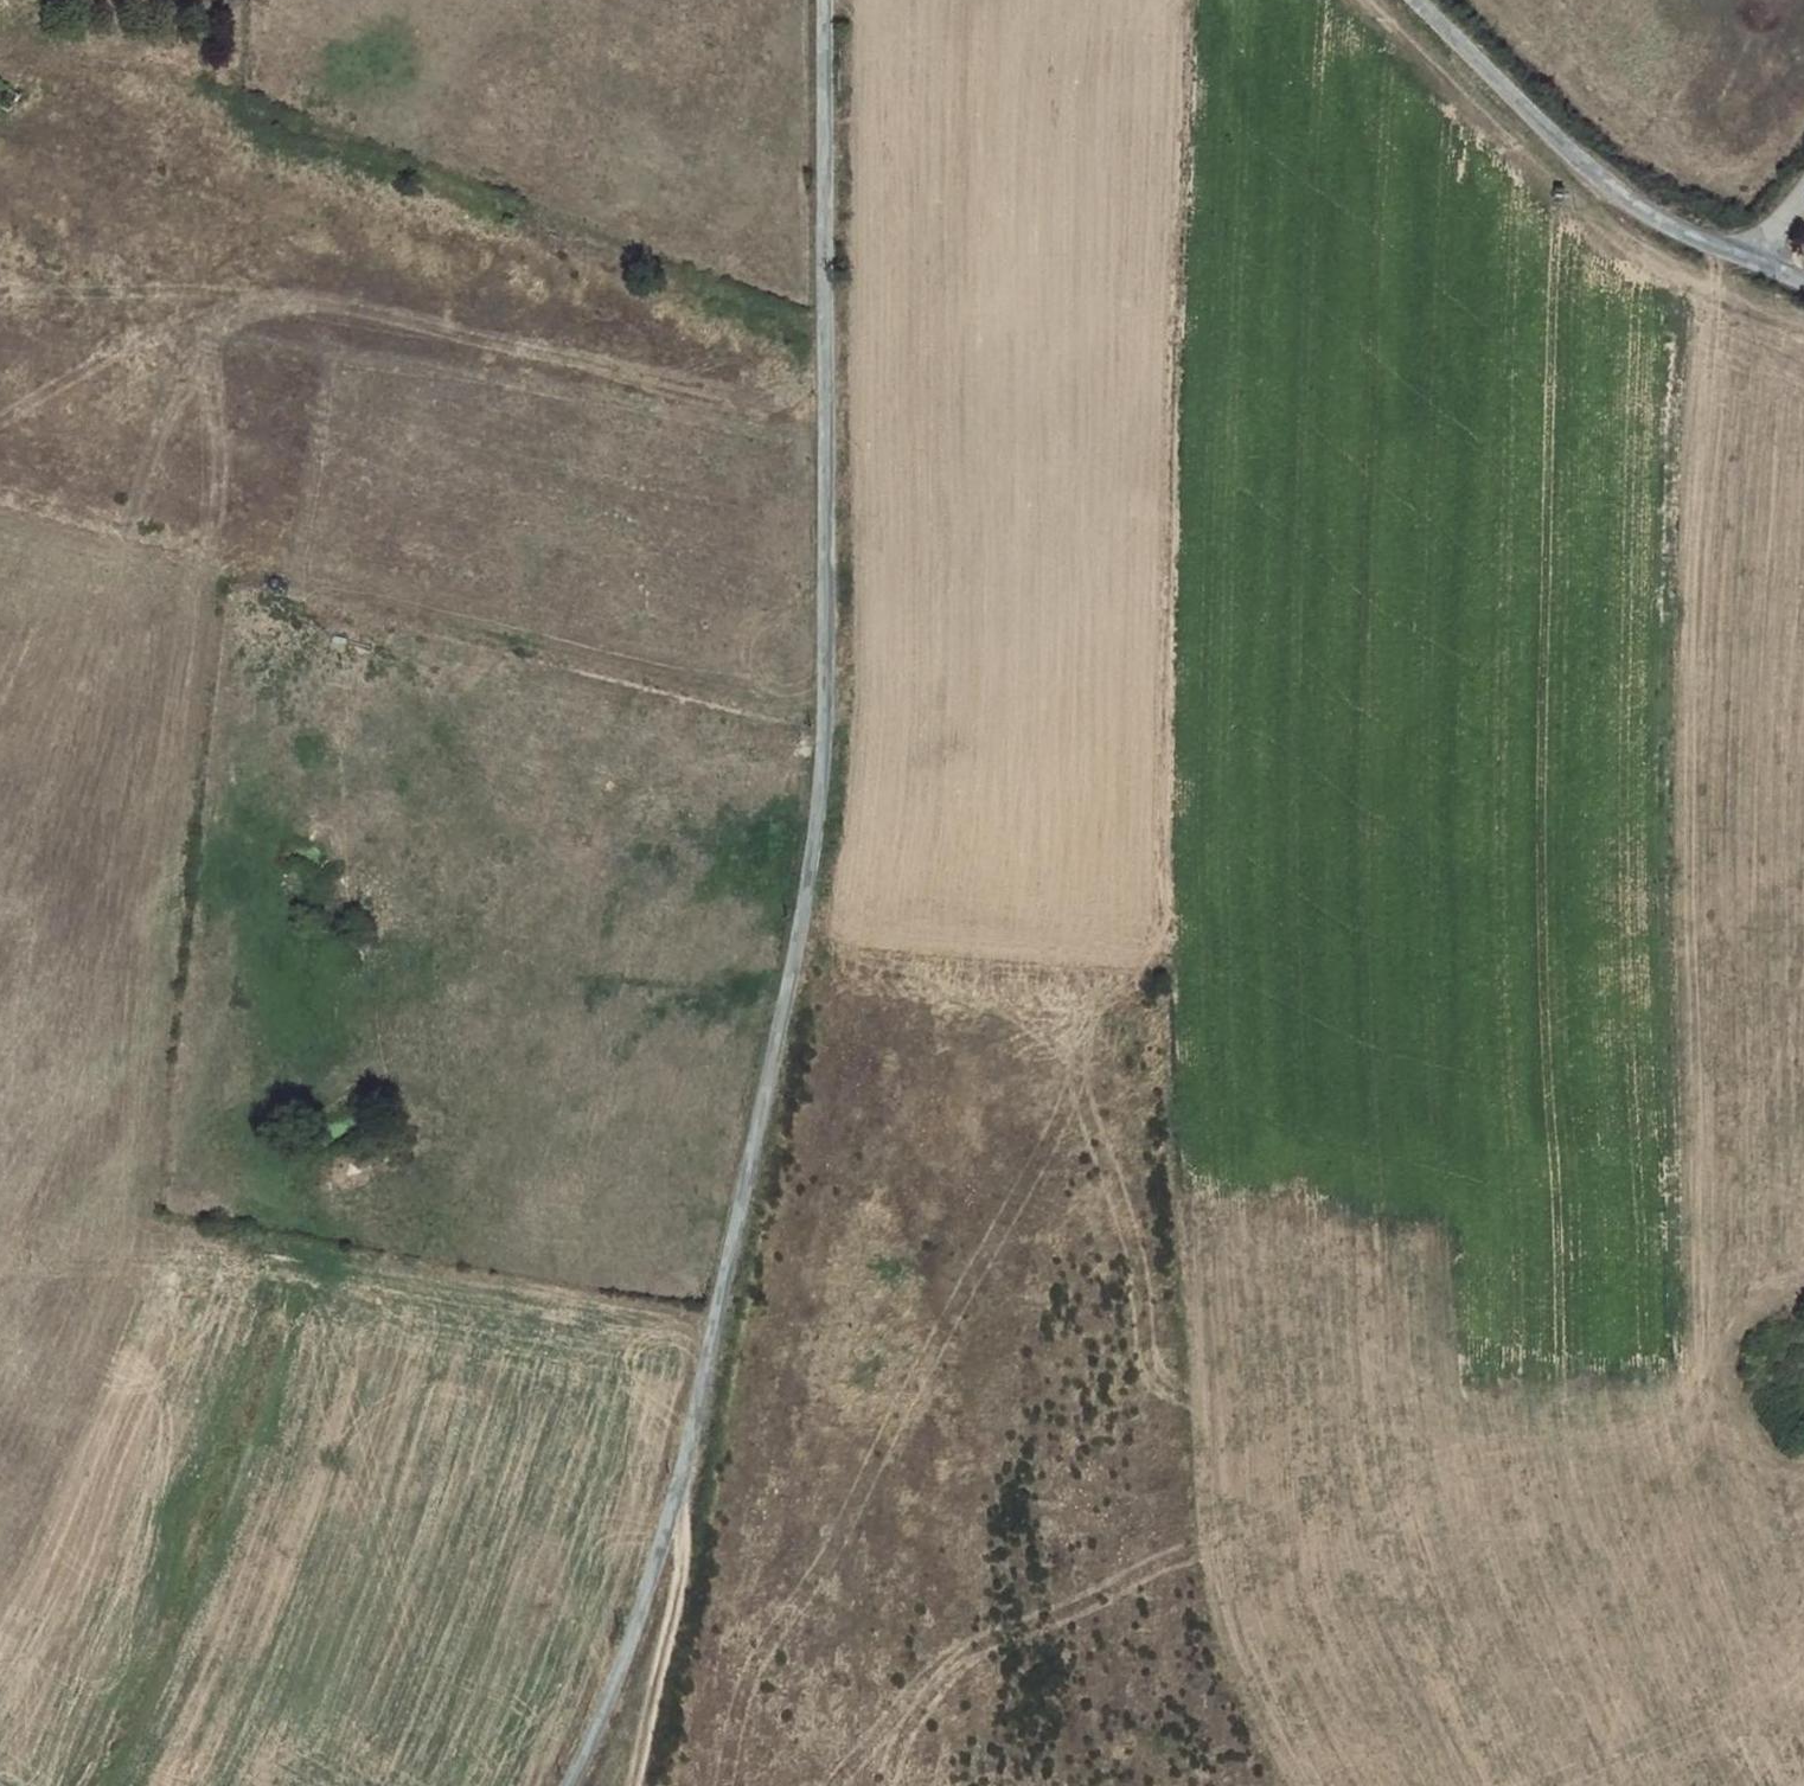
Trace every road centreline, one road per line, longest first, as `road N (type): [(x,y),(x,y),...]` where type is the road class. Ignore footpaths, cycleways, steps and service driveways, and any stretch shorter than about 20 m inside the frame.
road 1 (unclassified): [(569,1785),(635,1629),(672,1508),(801,931),(819,812),(828,715),(825,0)]
road 2 (unclassified): [(1754,265),(1635,208),(1418,0)]

